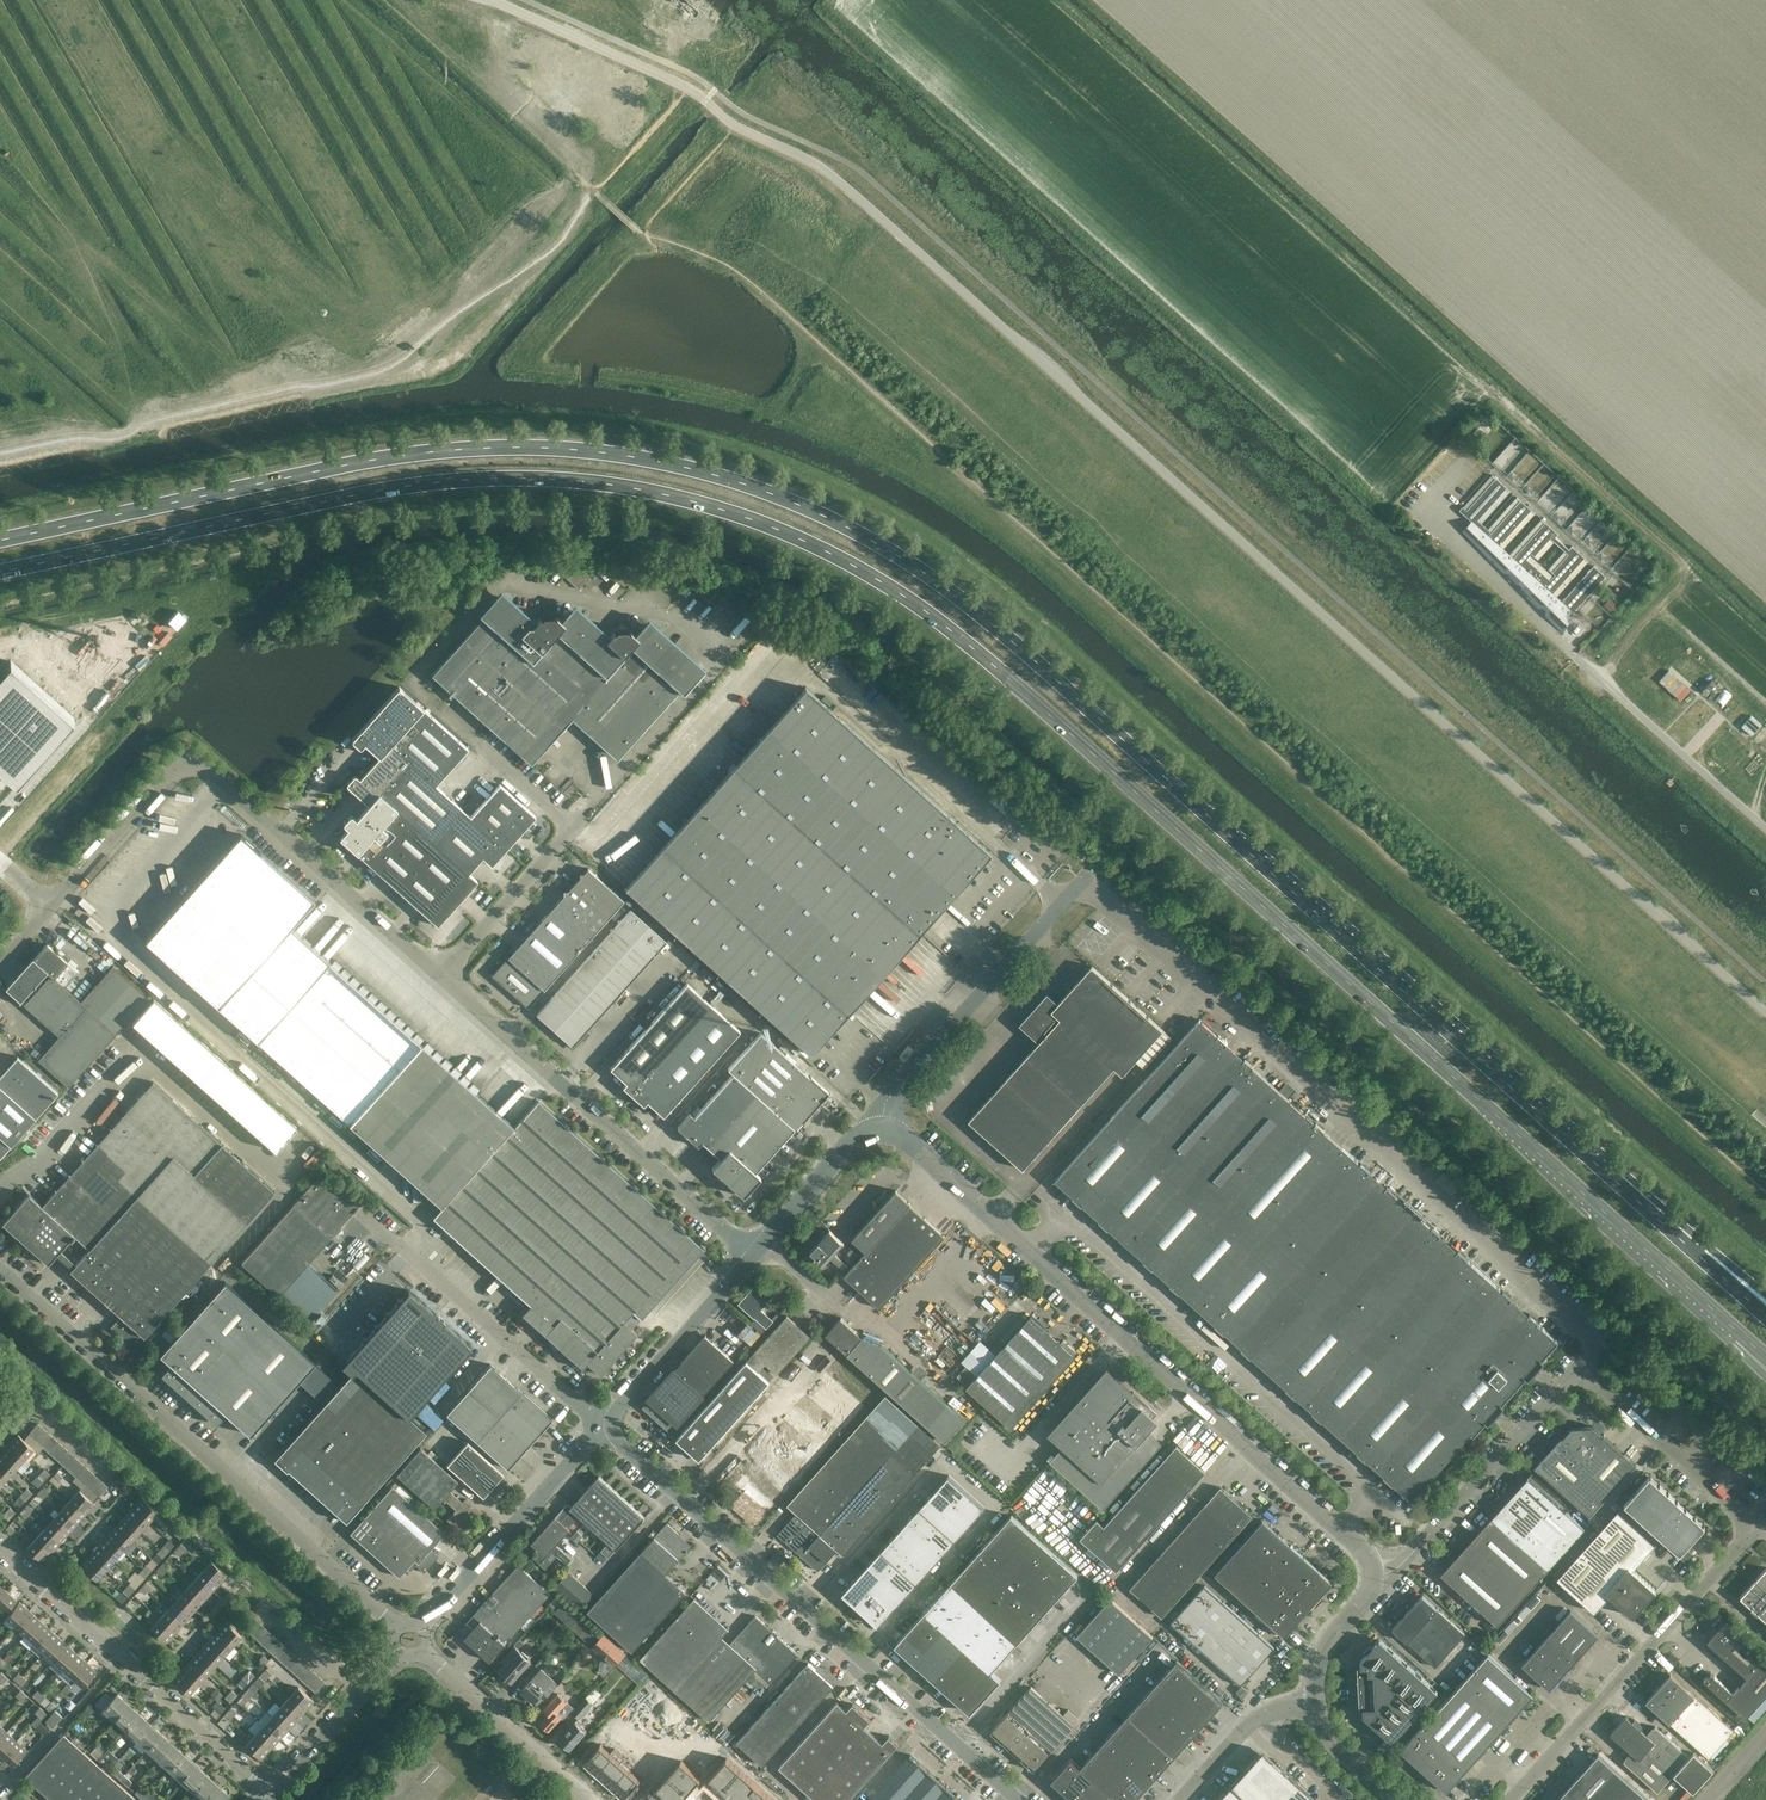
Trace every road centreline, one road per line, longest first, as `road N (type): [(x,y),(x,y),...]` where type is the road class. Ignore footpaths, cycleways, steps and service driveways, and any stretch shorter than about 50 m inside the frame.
road 1 (trunk): [(0,569),(380,489),(484,475),(670,491),(816,541),(968,638),(1744,1339)]
road 2 (trunk): [(1604,1171),(991,623),(920,570),(751,486),(583,453),(432,452),(0,541)]
road 3 (unclassified): [(1765,1013),(819,167),(731,125),(671,81),(491,0)]
road 4 (unclassified): [(880,1133),(887,1105),(1058,909),(1076,894),(1099,893),(1594,1340)]
road 5 (tertiary): [(1372,1575),(1362,1548),(1127,1336),(906,1142),(880,1133)]
road 6 (unclassified): [(440,975),(187,754),(0,961)]
road 7 (tertiary): [(1018,1799),(602,1426)]
road 8 (unclassified): [(395,1623),(0,1272)]
road 9 (unclassified): [(750,1259),(440,975)]
road 10 (track): [(1597,676),(1688,568),(1485,387)]
road 11 (unclassified): [(440,975),(573,827),(444,712)]
road 12 (residential): [(271,1793),(0,1550)]
road 13 (unclassified): [(1517,1799),(1757,1527)]
road 14 (unclassified): [(1372,1575),(1403,1563),(1580,1368)]
road 15 (unclassified): [(424,1622),(602,1426)]
road 16 (unclassified): [(602,1426),(407,1253)]
road 17 (unclassified): [(1757,1527),(1580,1368)]
road 18 (tertiary): [(602,1426),(750,1259)]
road 19 (trunk): [(1765,1316),(1604,1171)]
road 20 (residential): [(590,1799),(427,1657)]
road 21 (trunk): [(1765,1295),(1604,1171)]
road 22 (tertiary): [(750,1259),(859,1141),(880,1133)]
road 23 (tertiary): [(1179,1799),(1242,1729),(1270,1713),(1316,1705)]
road 24 (tertiary): [(1316,1705),(1321,1655),(1366,1598),(1372,1575)]
road 25 (residential): [(0,1420),(18,1405),(38,1408),(113,1474)]
road 26 (residential): [(271,1793),(362,1690)]
road 27 (residential): [(362,1690),(327,1673),(258,1609)]
road 28 (tertiary): [(1399,1799),(1344,1751),(1316,1705)]

